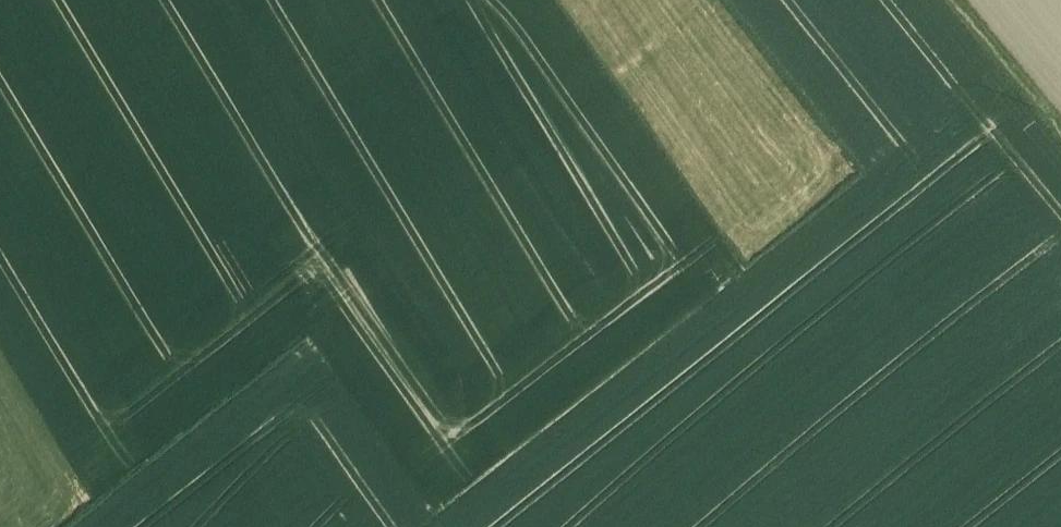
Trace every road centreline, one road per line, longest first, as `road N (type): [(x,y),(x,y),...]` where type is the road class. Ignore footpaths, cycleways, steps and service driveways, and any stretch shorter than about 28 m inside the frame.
road 1 (track): [(960,0),(1060,128)]

